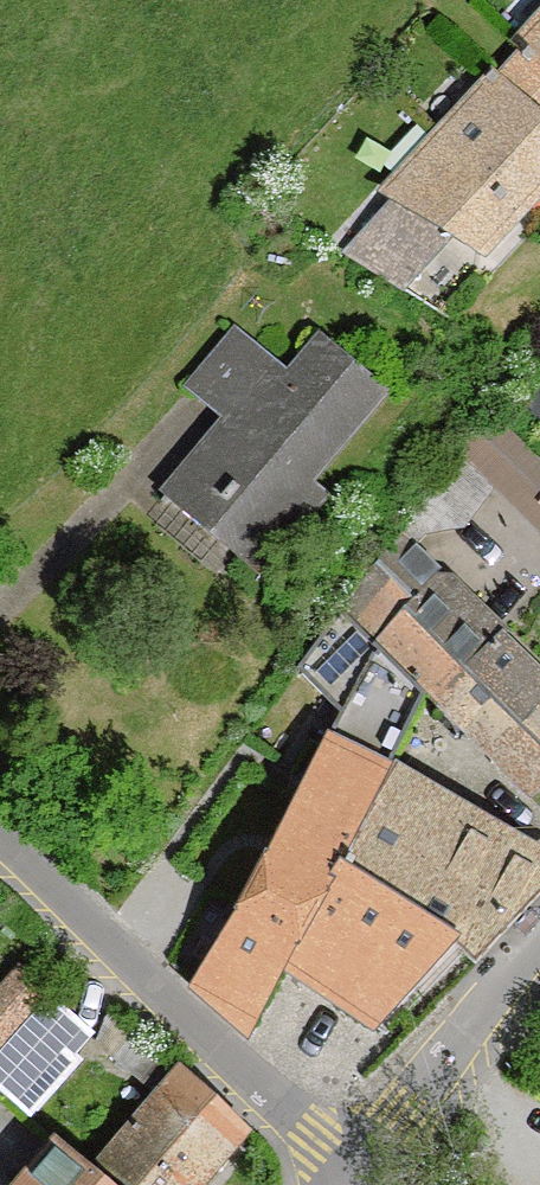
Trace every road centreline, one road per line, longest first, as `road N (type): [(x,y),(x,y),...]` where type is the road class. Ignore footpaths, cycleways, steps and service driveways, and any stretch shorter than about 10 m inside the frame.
road 1 (unclassified): [(362,1183),(0,842)]
road 2 (residential): [(362,1183),(539,957)]

